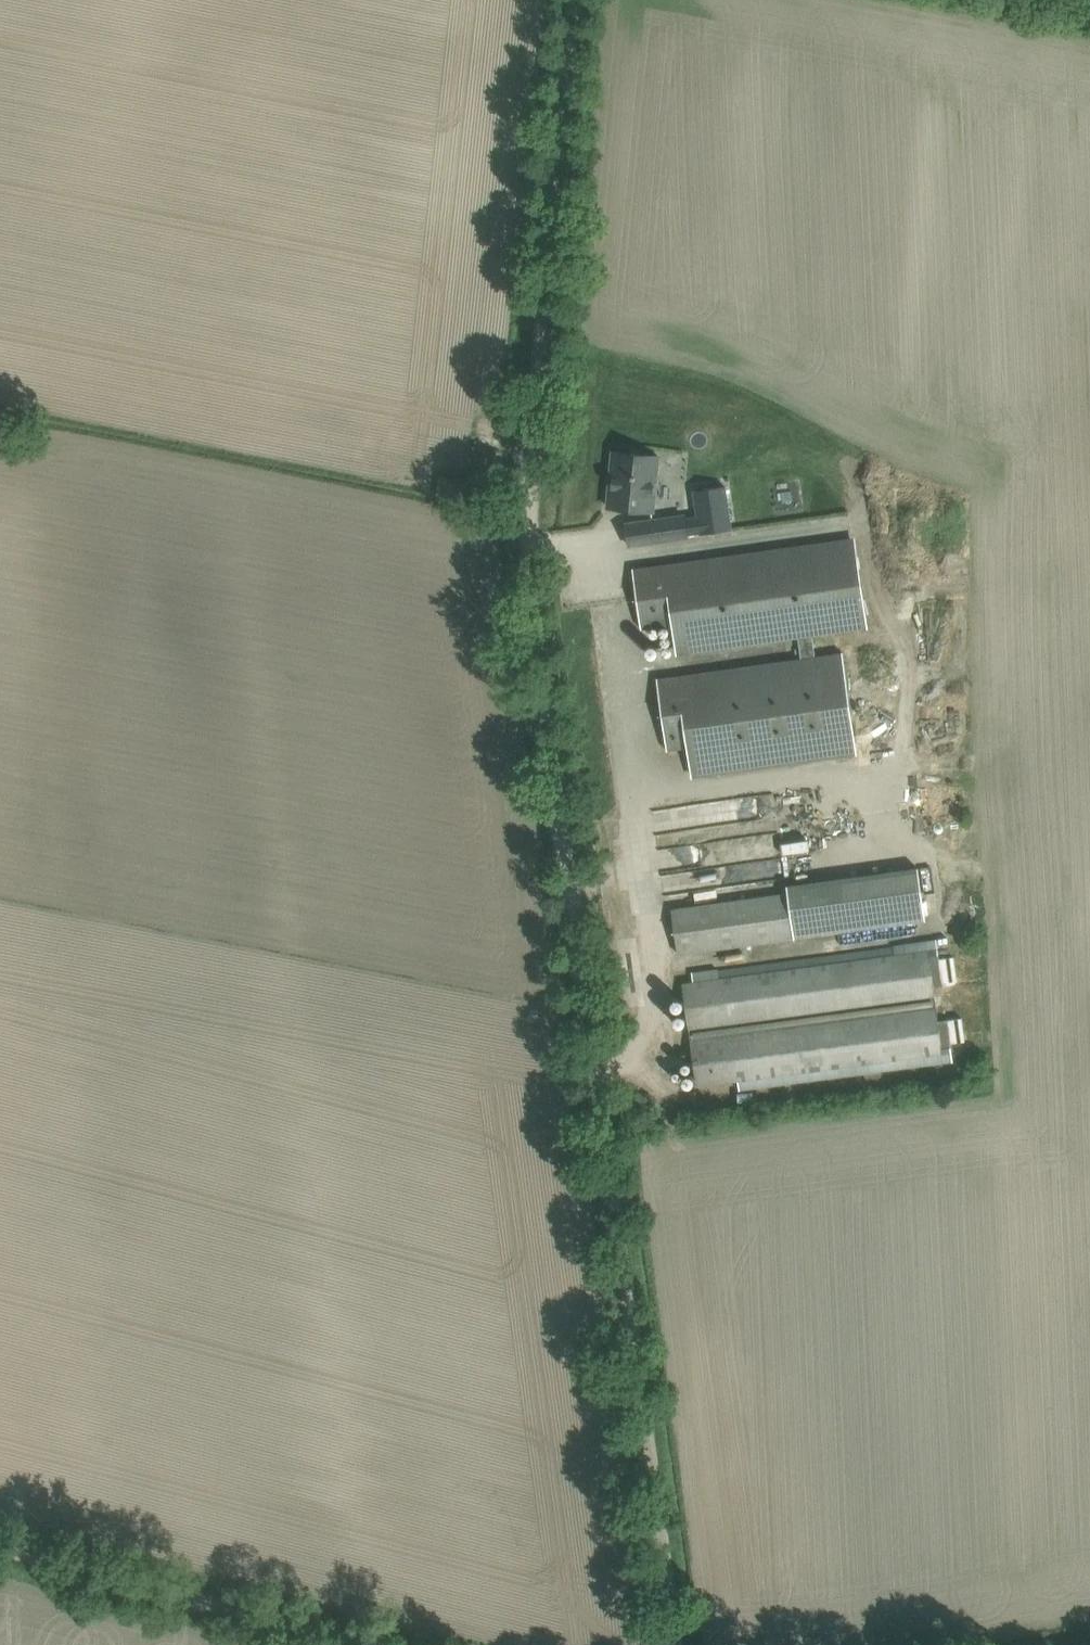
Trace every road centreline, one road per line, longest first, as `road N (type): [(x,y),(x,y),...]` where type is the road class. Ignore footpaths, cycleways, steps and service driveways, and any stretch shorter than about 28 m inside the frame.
road 1 (track): [(585,979),(529,570),(577,0)]
road 2 (unclassified): [(674,1644),(585,979)]
road 3 (track): [(0,1546),(384,1644)]

